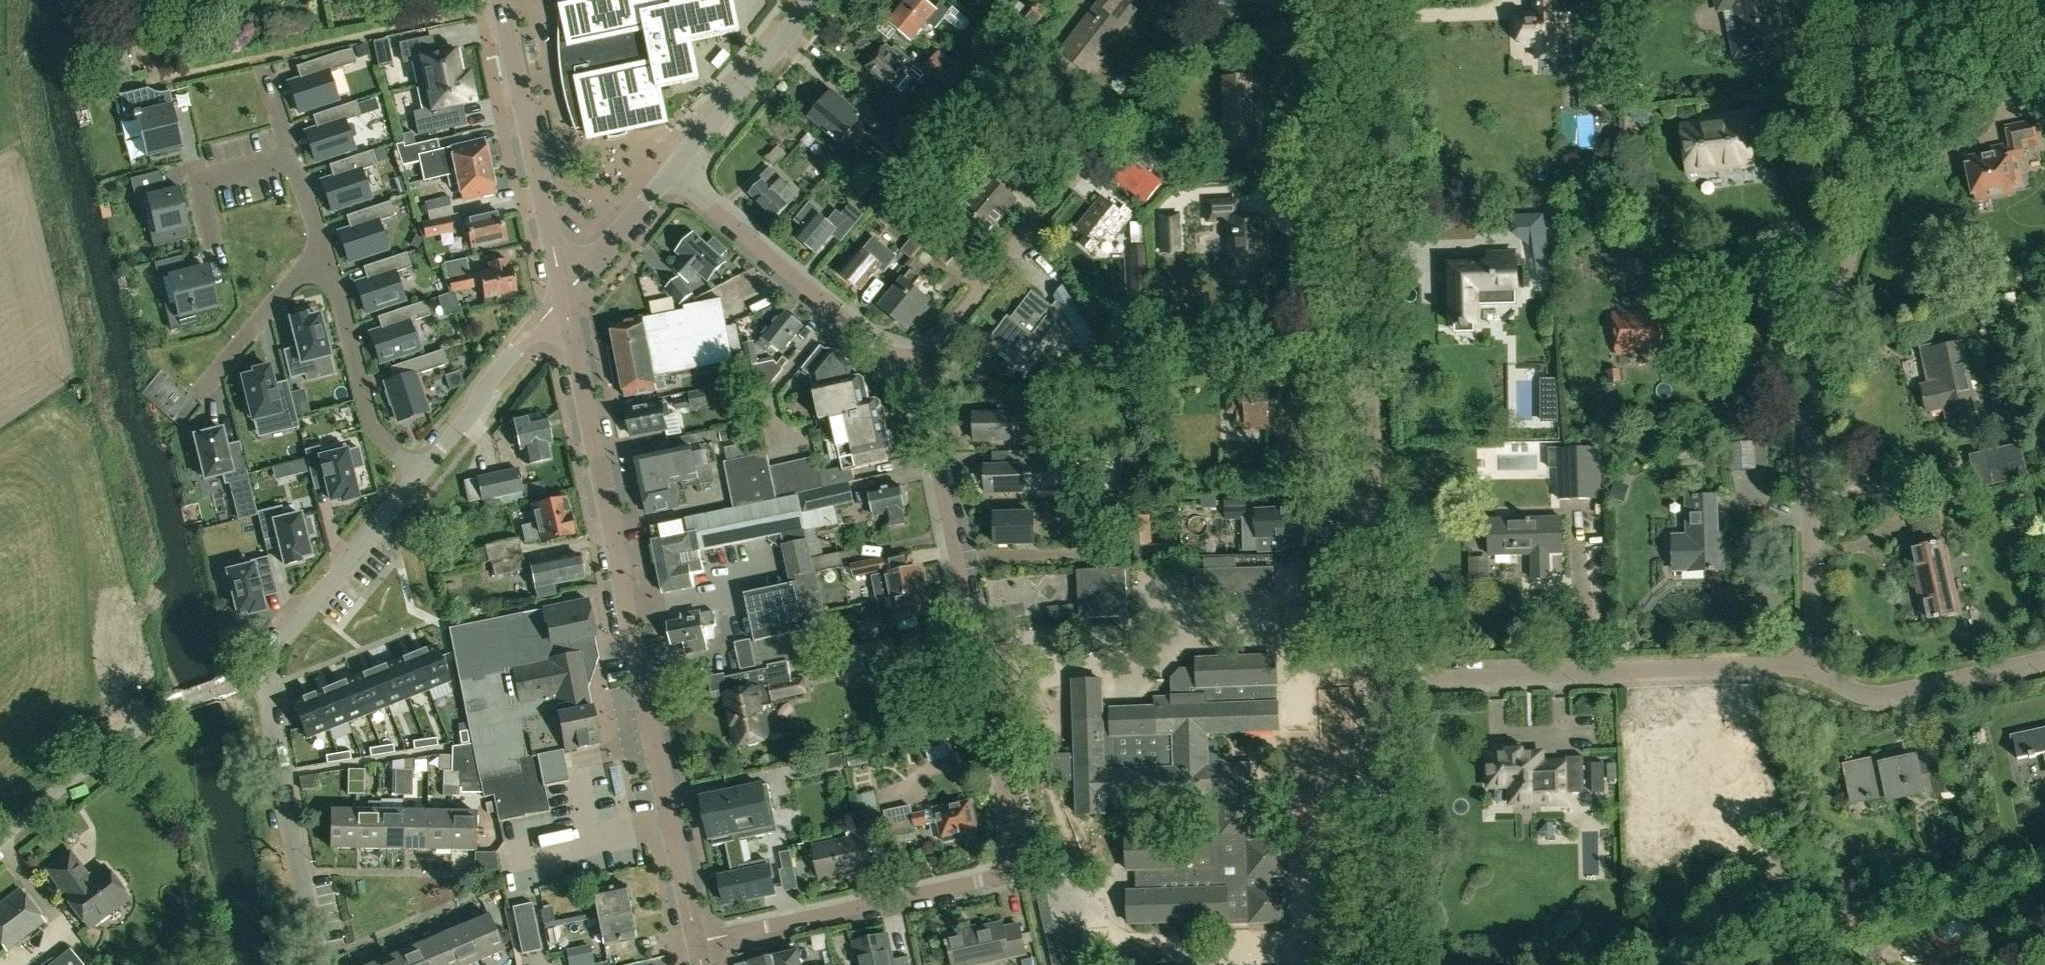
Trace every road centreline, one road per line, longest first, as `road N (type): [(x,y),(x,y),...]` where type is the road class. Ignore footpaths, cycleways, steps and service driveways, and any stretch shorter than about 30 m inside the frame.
road 1 (residential): [(698,942),(991,878),(1017,851),(912,369)]
road 2 (residential): [(1814,666),(1810,390),(1828,292),(1863,202),(1870,158),(1848,0)]
road 3 (tertiary): [(698,942),(564,294)]
road 4 (residential): [(1379,678),(1356,23)]
road 5 (residential): [(1356,23),(1206,44),(1164,64),(912,369)]
road 6 (residential): [(1379,678),(1814,666)]
road 7 (residential): [(912,369),(671,172)]
road 8 (tertiary): [(564,294),(502,0)]
road 9 (residential): [(320,964),(260,670)]
road 10 (residential): [(1379,678),(1386,964)]
road 11 (residential): [(260,670),(420,475)]
road 12 (residential): [(321,257),(373,434),(420,475)]
road 13 (residential): [(1814,666),(1875,695),(2044,663)]
road 14 (residential): [(420,475),(564,294)]
road 15 (residential): [(671,172),(815,0)]
road 16 (residential): [(321,257),(176,422)]
road 17 (unclassified): [(0,837),(168,707)]
road 18 (residential): [(564,294),(671,172)]
road 19 (residential): [(290,162),(202,184),(214,244)]

